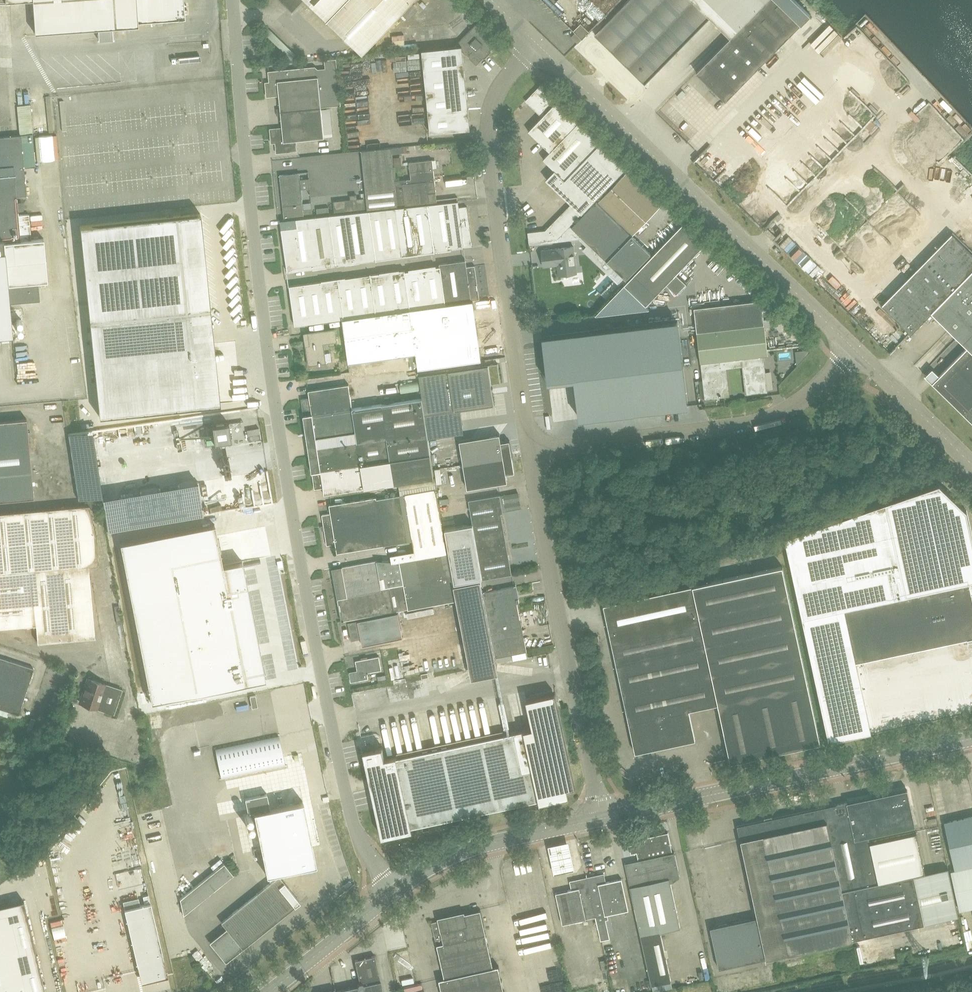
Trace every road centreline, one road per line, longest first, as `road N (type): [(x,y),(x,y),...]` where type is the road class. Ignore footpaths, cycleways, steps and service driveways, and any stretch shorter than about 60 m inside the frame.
road 1 (unclassified): [(394,892),(352,824),(299,564),(246,220),(232,0)]
road 2 (unclassified): [(854,351),(536,43)]
road 3 (unclassified): [(534,459),(512,322),(497,115),(536,43)]
road 4 (tertiary): [(601,816),(971,737)]
road 5 (unclassified): [(601,816),(534,459)]
road 6 (unclassified): [(534,459),(669,439),(803,403),(854,351)]
road 7 (tertiary): [(394,892),(446,859),(601,816)]
road 8 (unclassified): [(971,467),(854,351)]
road 9 (tertiary): [(267,991),(394,892)]
road 10 (track): [(971,962),(825,991)]

